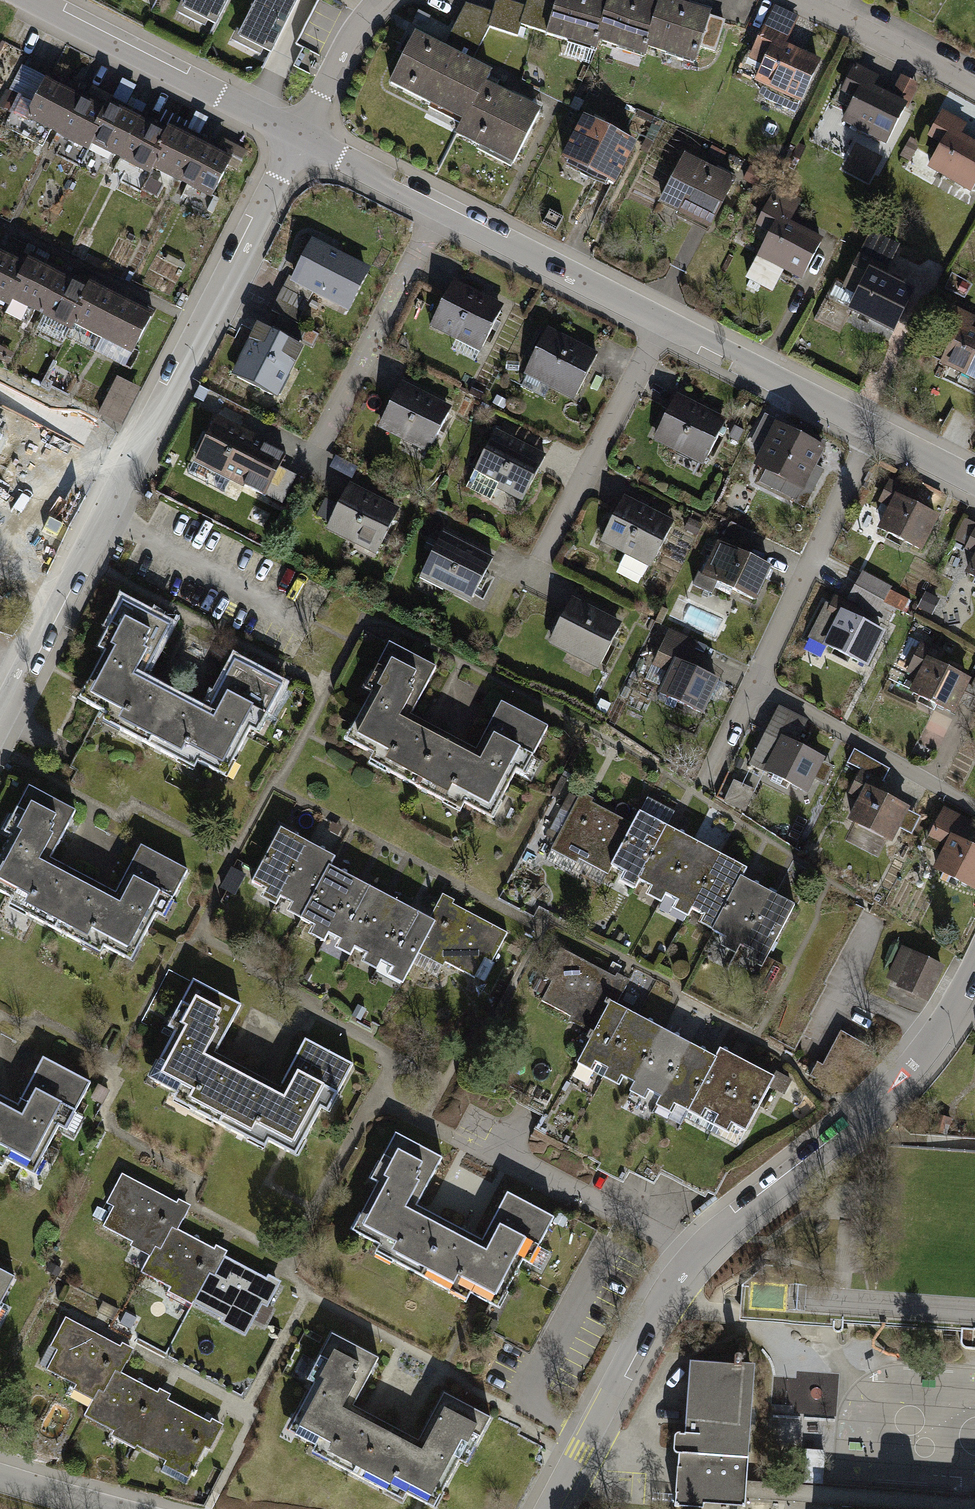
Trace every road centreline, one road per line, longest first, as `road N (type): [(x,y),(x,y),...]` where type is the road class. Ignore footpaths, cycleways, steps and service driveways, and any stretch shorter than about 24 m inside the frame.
road 1 (residential): [(974,969),(940,1036),(874,1117),(697,1253),(554,1508)]
road 2 (residential): [(0,711),(299,134)]
road 3 (tertiary): [(877,426),(299,134)]
road 4 (residential): [(877,426),(753,681),(974,810)]
road 5 (tertiary): [(299,134),(28,0)]
road 6 (residential): [(804,0),(974,88)]
road 7 (residential): [(299,134),(357,29),(383,0)]

